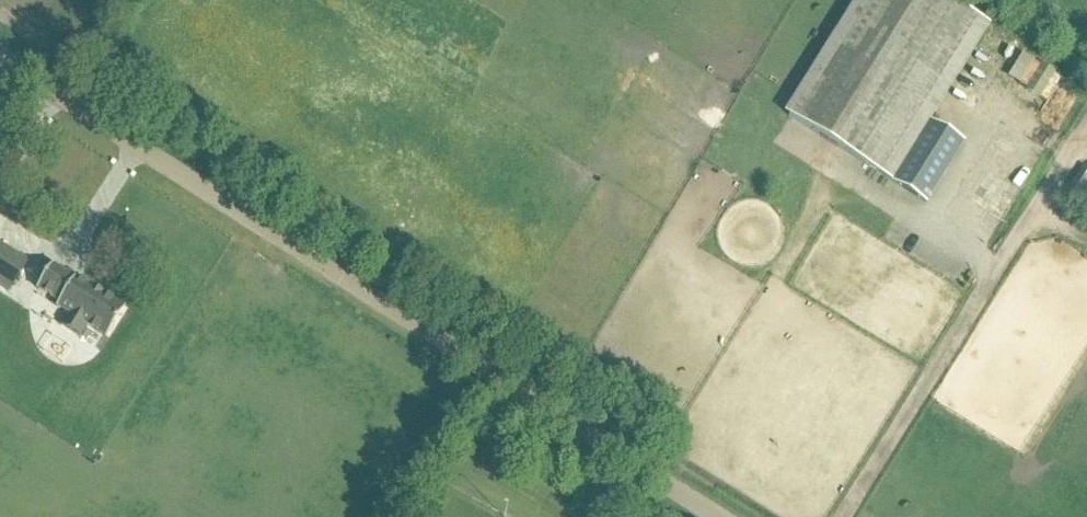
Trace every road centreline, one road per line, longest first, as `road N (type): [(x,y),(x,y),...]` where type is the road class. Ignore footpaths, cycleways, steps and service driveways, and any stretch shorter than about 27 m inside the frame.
road 1 (unclassified): [(715,516),(0,64)]
road 2 (track): [(847,516),(1086,128)]

